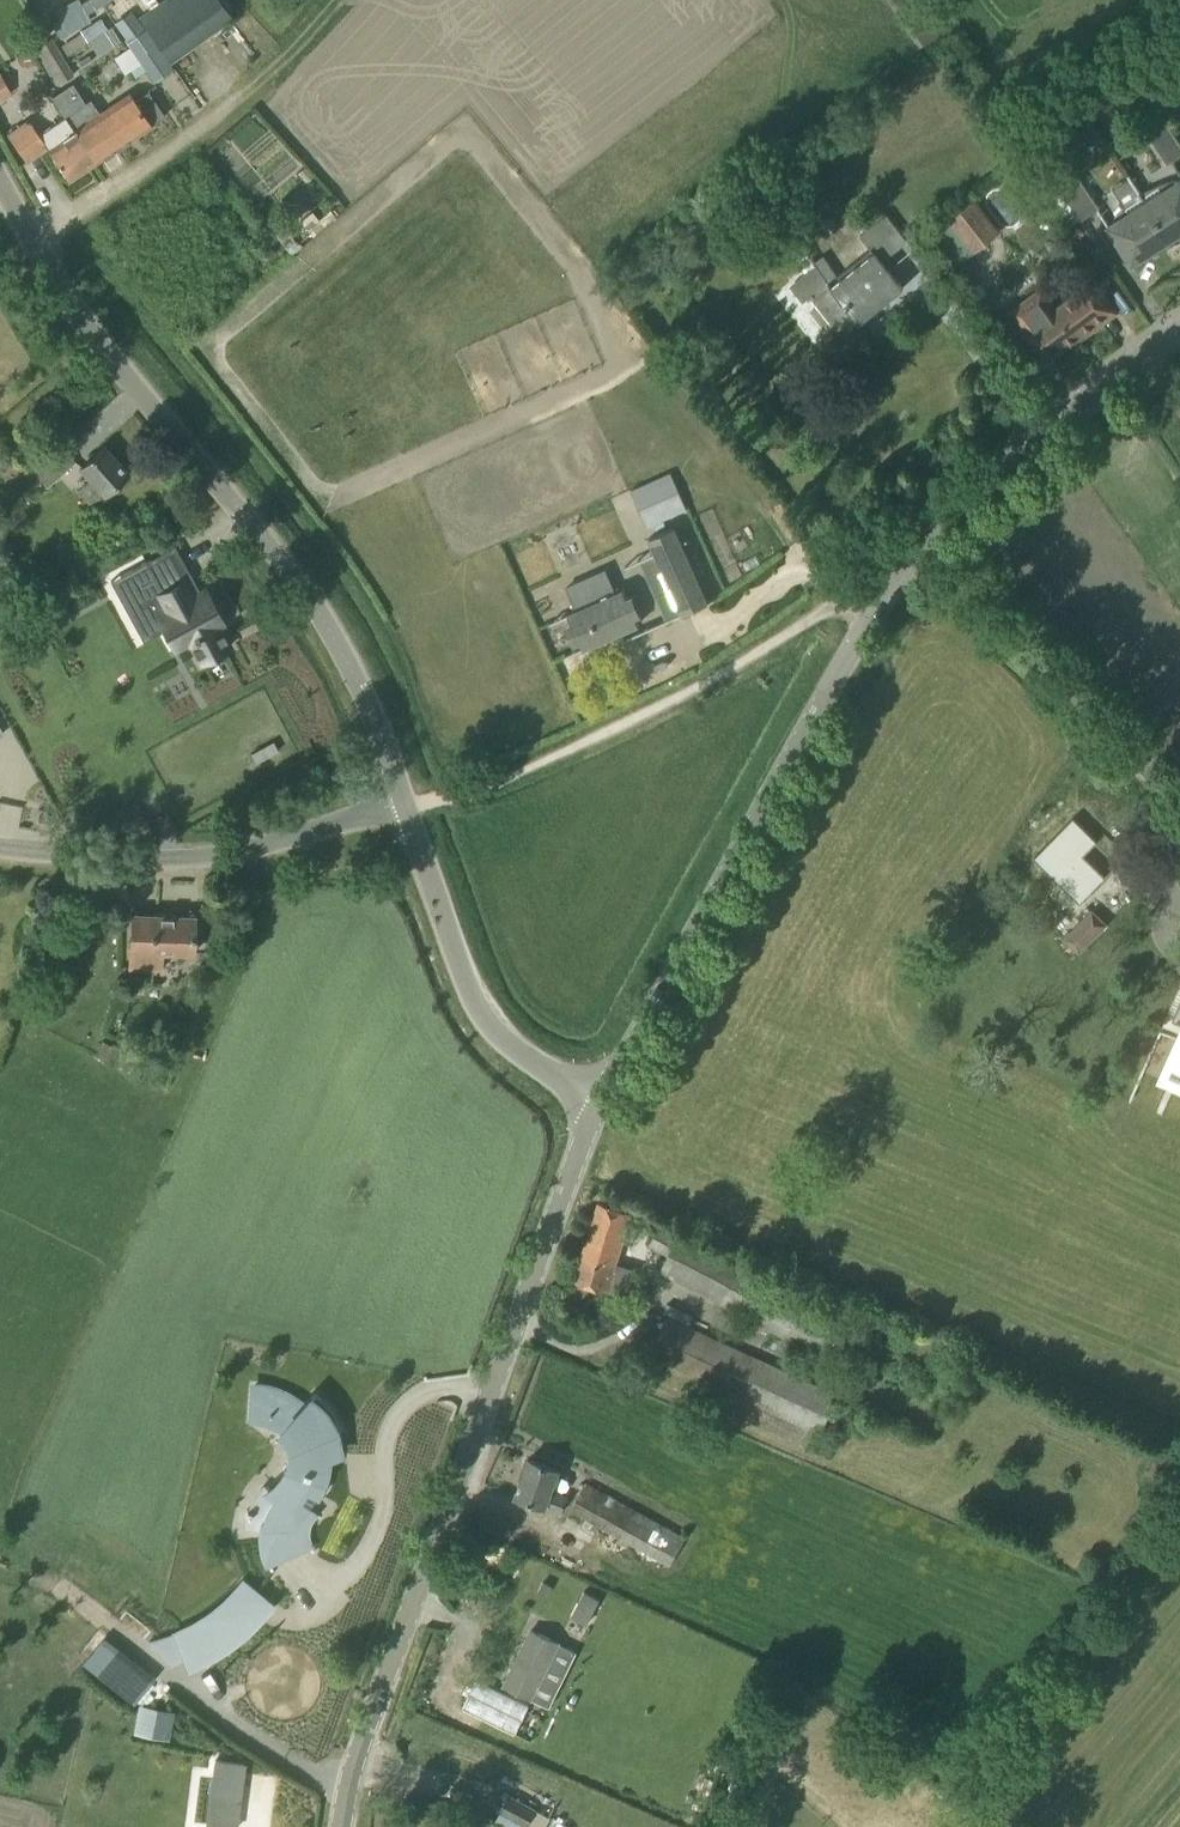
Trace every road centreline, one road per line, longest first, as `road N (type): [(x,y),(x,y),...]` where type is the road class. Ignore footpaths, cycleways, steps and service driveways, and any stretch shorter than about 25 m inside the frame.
road 1 (unclassified): [(345,1826),(370,1727),(600,1107)]
road 2 (unclassified): [(406,809),(354,665),(320,604),(100,344),(0,171)]
road 3 (unclassified): [(600,1107),(873,611),(924,542)]
road 4 (unclassified): [(0,846),(200,855),(406,809)]
road 5 (residential): [(1169,845),(1175,820),(1168,800),(924,542)]
road 6 (track): [(347,0),(255,95),(44,248)]
road 7 (unclassified): [(600,1107),(519,1056),(474,1007),(406,809)]
road 8 (unclassified): [(924,542),(1146,357)]

